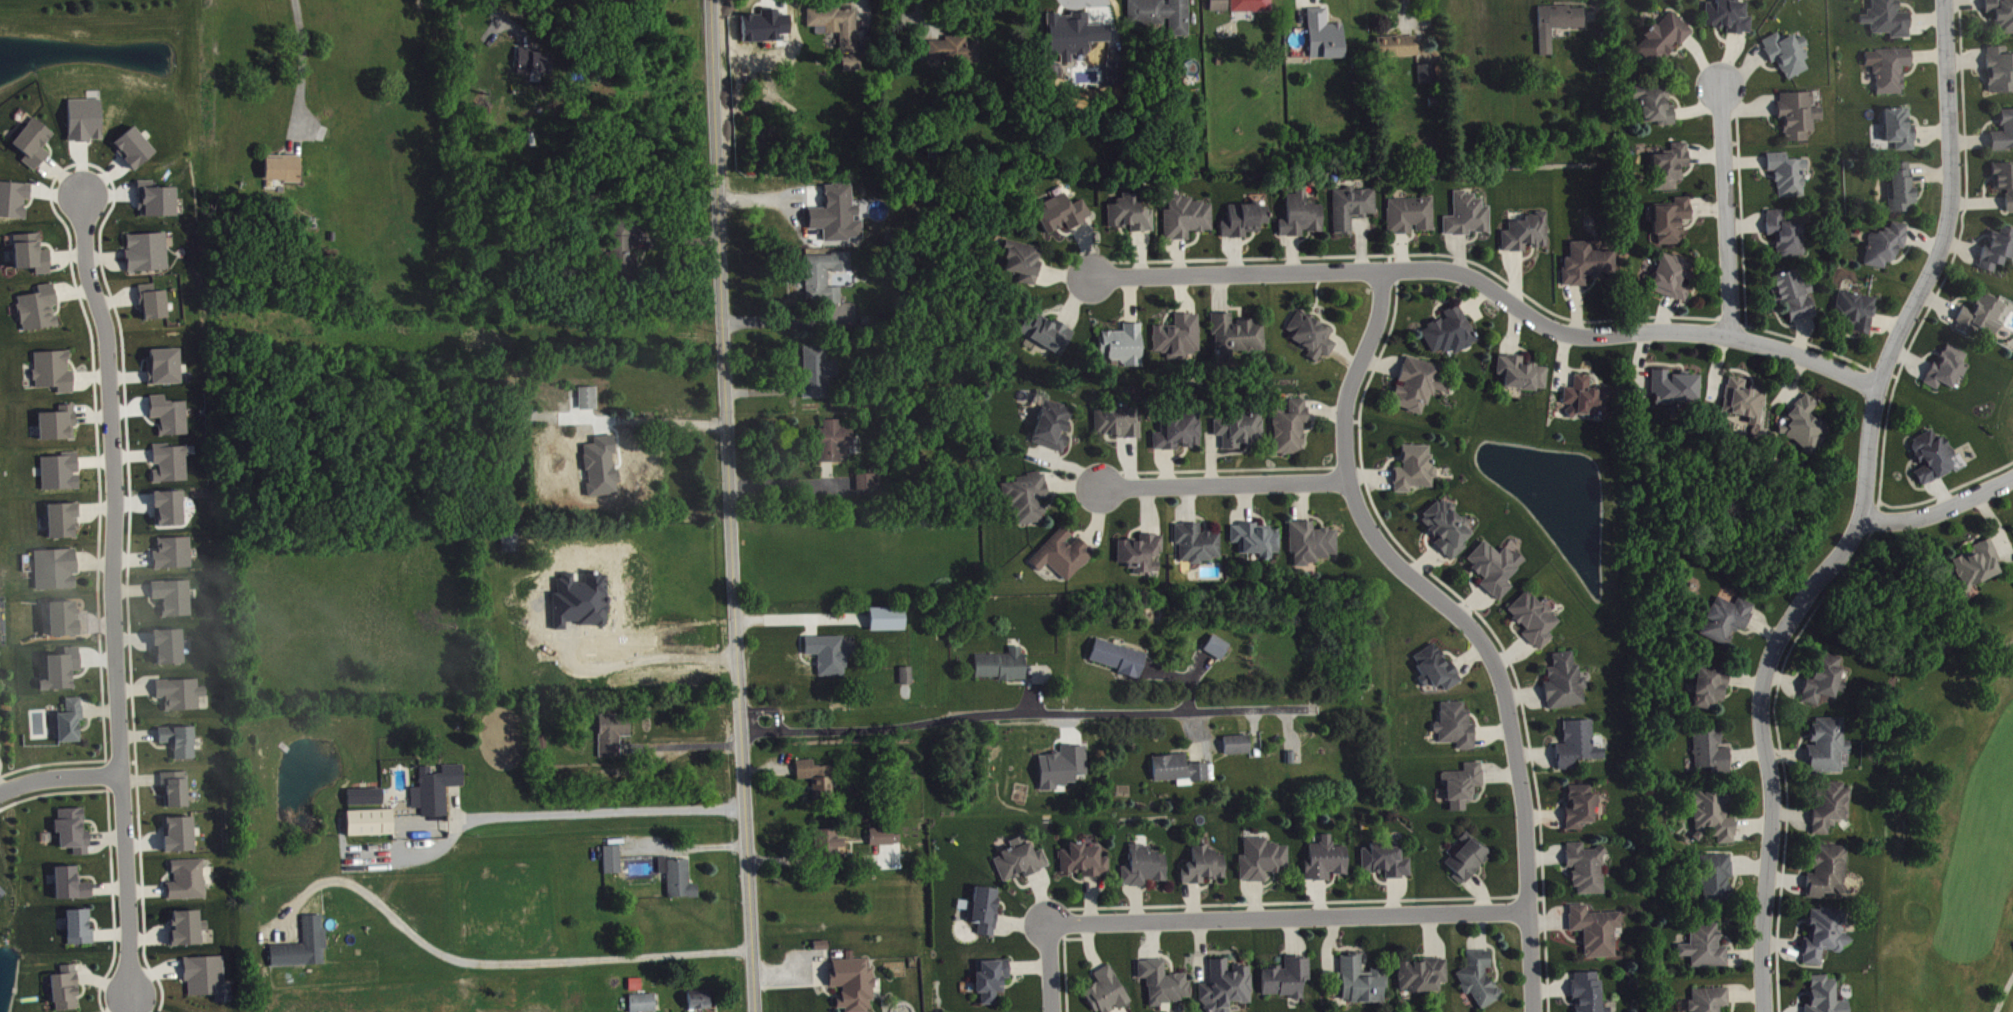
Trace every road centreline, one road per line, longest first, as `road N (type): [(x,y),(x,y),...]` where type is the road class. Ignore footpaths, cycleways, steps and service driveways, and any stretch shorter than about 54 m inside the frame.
road 1 (residential): [(1765,1011),(1772,786),(1761,724),(1765,675),(1786,623),(1861,517),(1877,385),(1946,233),(1952,188),(1945,0)]
road 2 (residential): [(755,1011),(711,0)]
road 3 (residential): [(1092,279),(1432,268),(1460,272),(1559,331),(1731,336),(1877,385)]
road 4 (residential): [(1533,1011),(1523,801),(1495,667),(1476,633),(1388,555),(1347,477),(1346,401),(1379,312),(1381,269)]
road 5 (residential): [(130,994),(108,343),(87,276),(84,194)]
road 6 (residential): [(1047,922),(1528,910)]
road 7 (residential): [(1720,84),(1731,336)]
road 8 (residential): [(1347,477),(1101,486)]
road 9 (residential): [(1861,517),(1916,518),(2012,476)]
road 10 (residential): [(0,793),(47,778),(121,773)]

